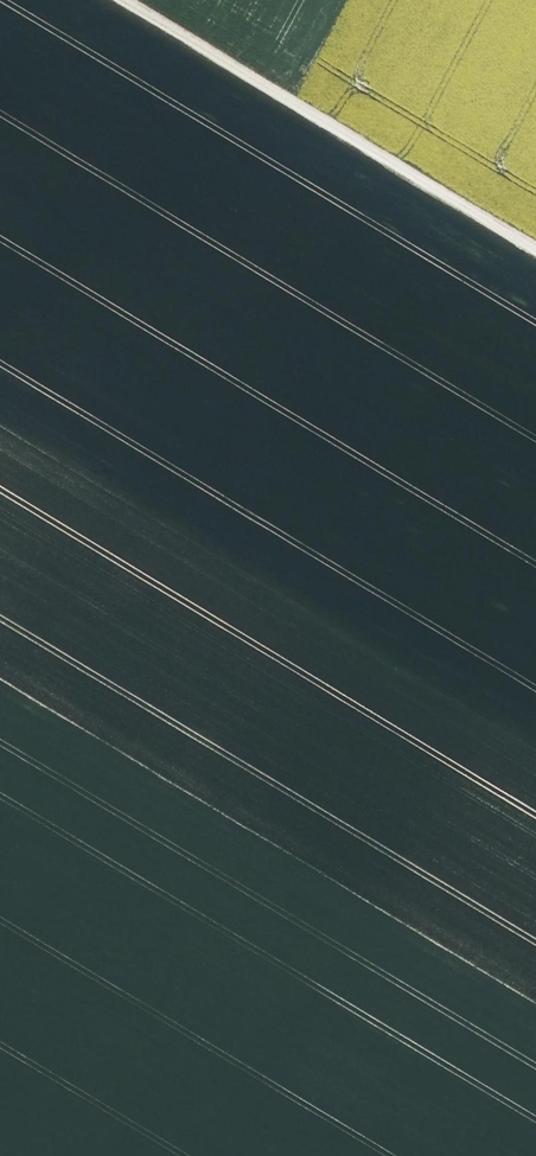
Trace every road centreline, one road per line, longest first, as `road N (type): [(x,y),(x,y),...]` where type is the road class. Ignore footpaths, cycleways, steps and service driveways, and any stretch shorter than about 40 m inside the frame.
road 1 (track): [(535,246),(130,0)]

